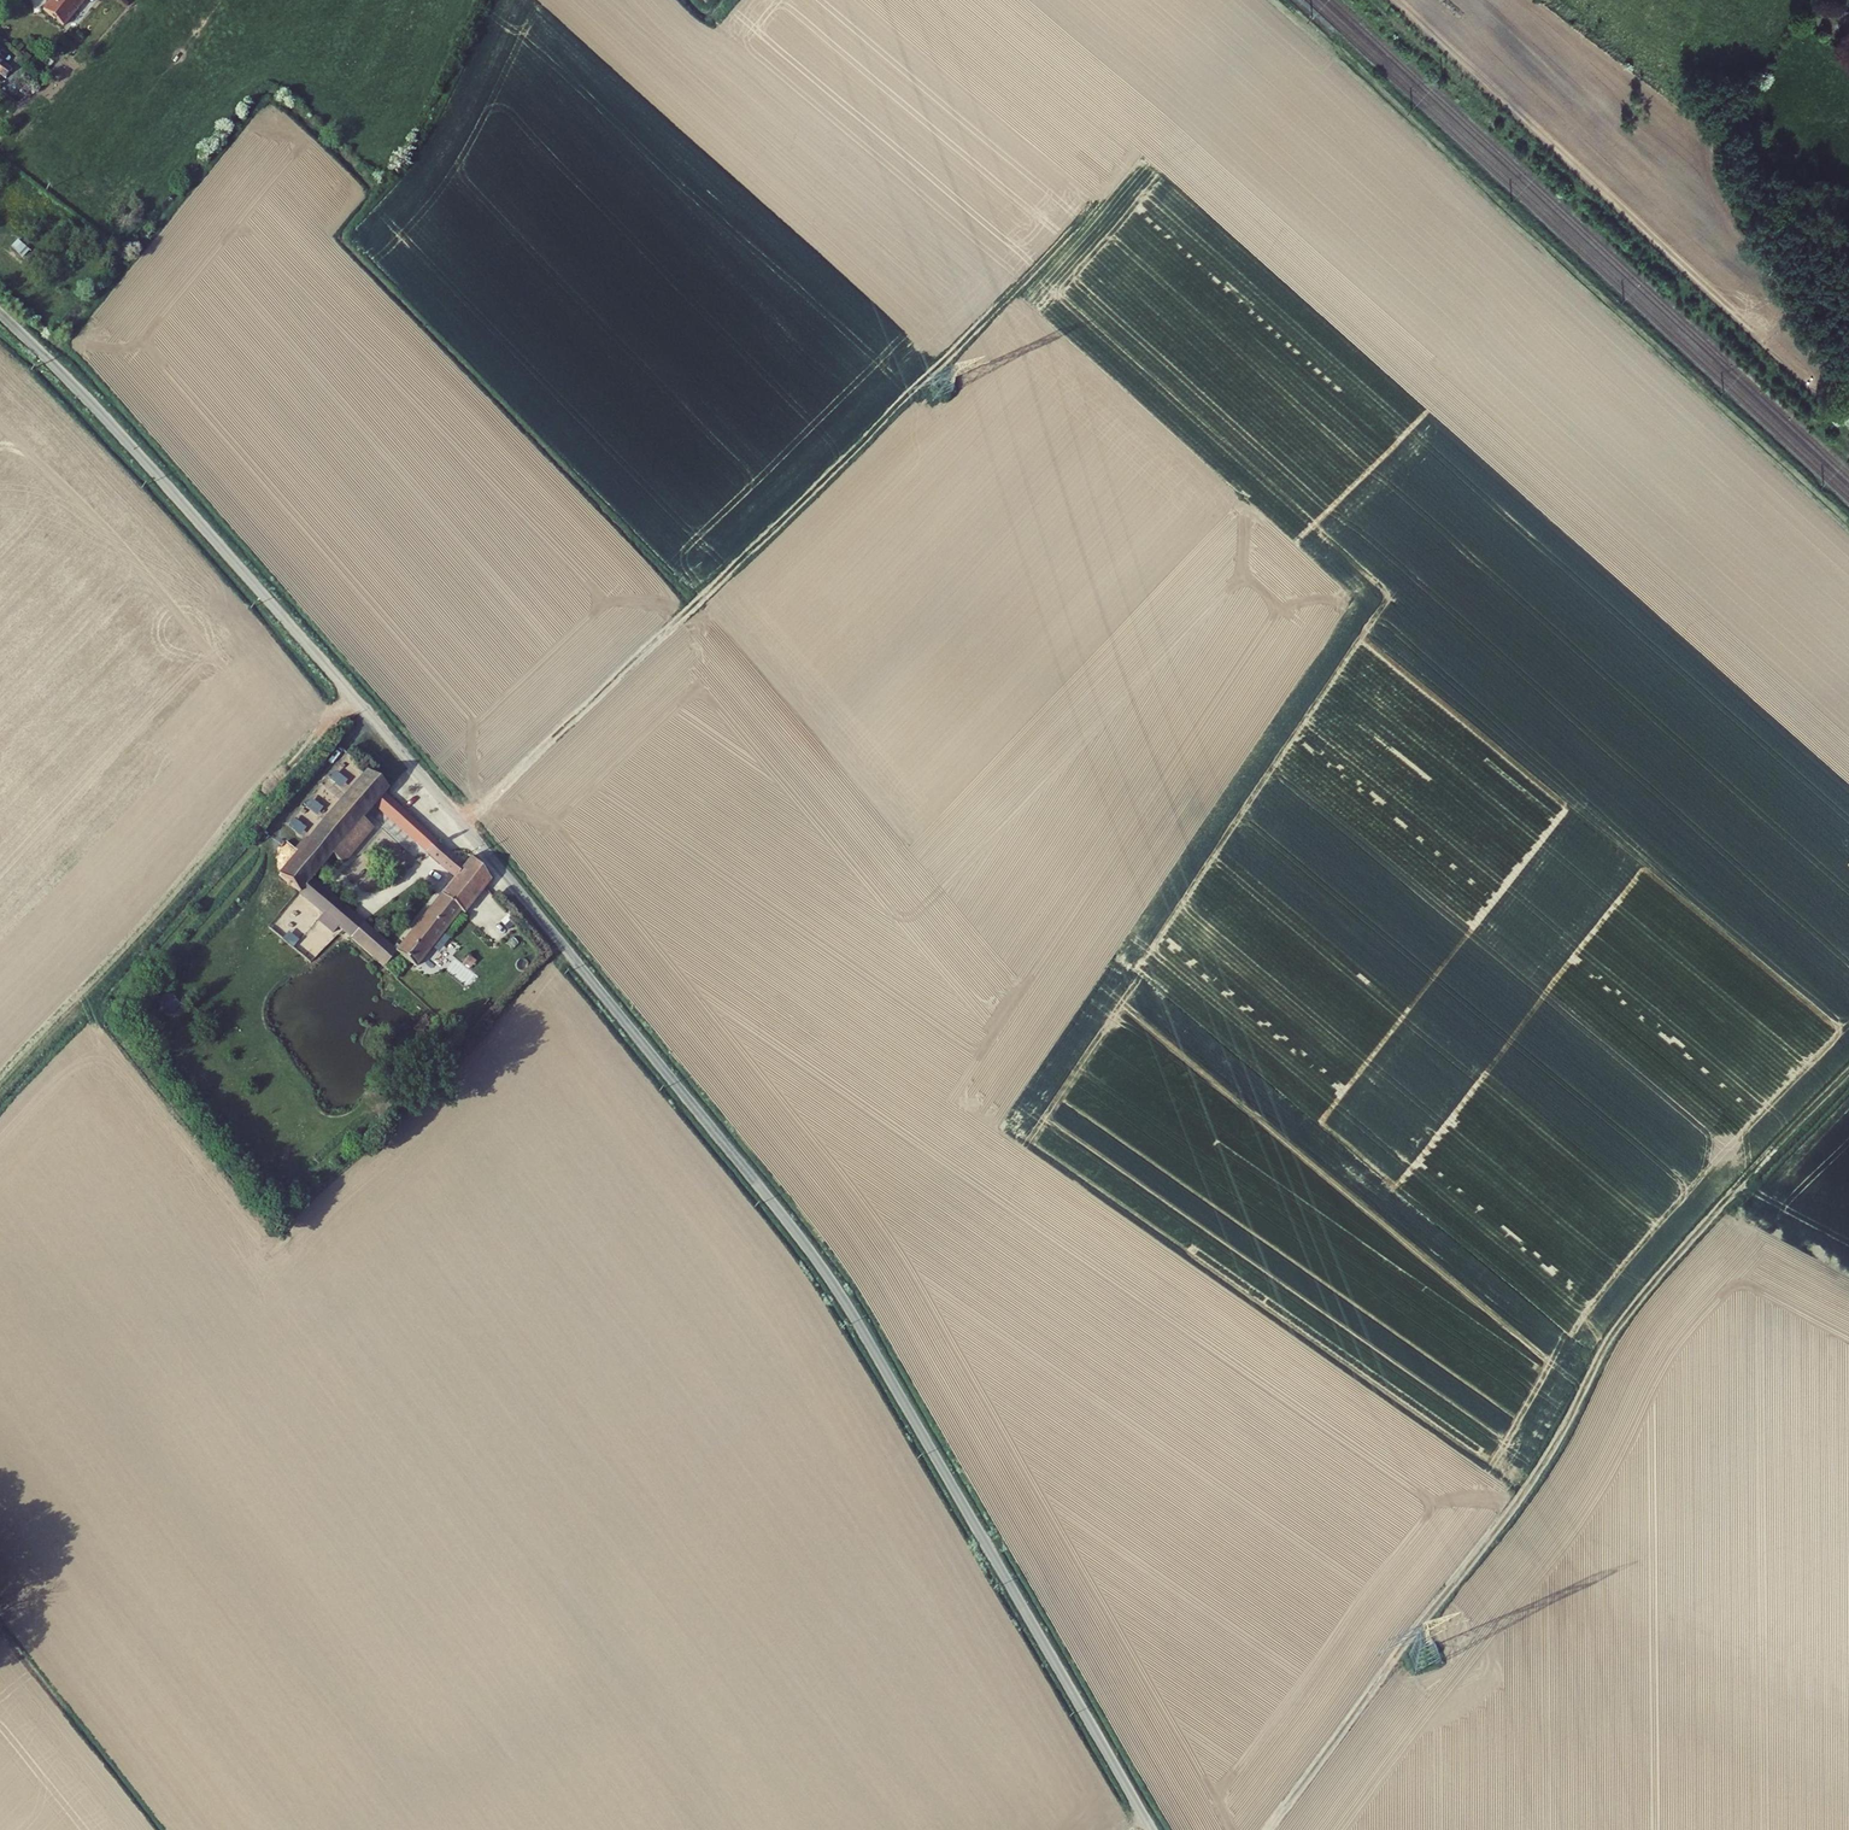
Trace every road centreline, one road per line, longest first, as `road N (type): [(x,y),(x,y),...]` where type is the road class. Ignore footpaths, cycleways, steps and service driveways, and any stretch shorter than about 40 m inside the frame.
road 1 (unclassified): [(0,313),(122,435),(398,747),(793,1227),(858,1323),(1152,1829)]
road 2 (track): [(1269,1829),(1531,1485),(1605,1349),(1661,1272),(1848,1083)]

